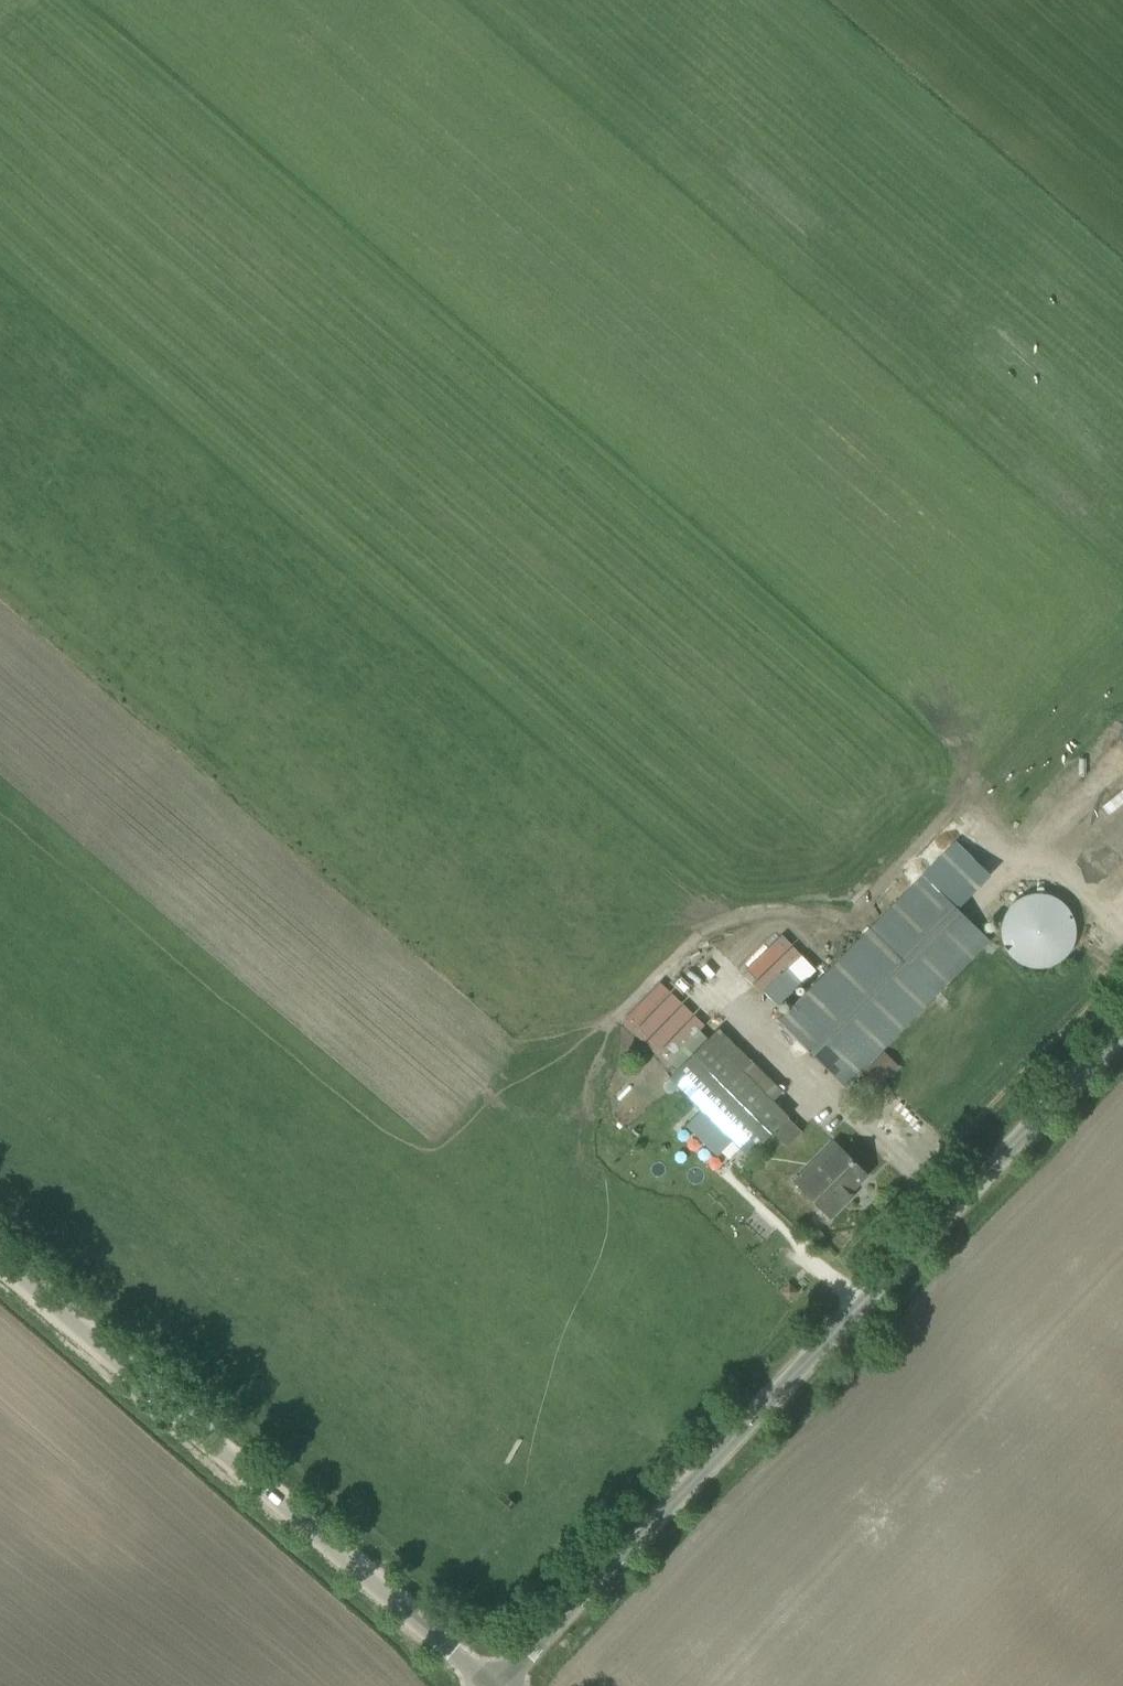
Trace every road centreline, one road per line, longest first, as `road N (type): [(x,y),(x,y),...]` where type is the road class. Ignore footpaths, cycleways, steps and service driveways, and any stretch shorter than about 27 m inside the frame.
road 1 (unclassified): [(499,1685),(1122,1036)]
road 2 (unclassified): [(487,1685),(0,1266)]

